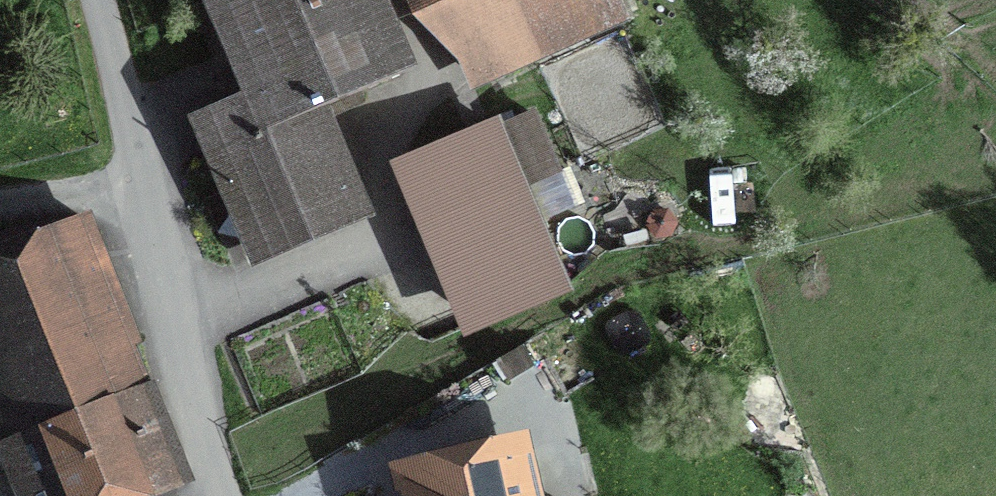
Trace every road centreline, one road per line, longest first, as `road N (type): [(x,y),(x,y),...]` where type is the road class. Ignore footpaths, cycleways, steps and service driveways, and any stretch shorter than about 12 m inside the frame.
road 1 (unclassified): [(241,495),(200,396),(103,0)]

